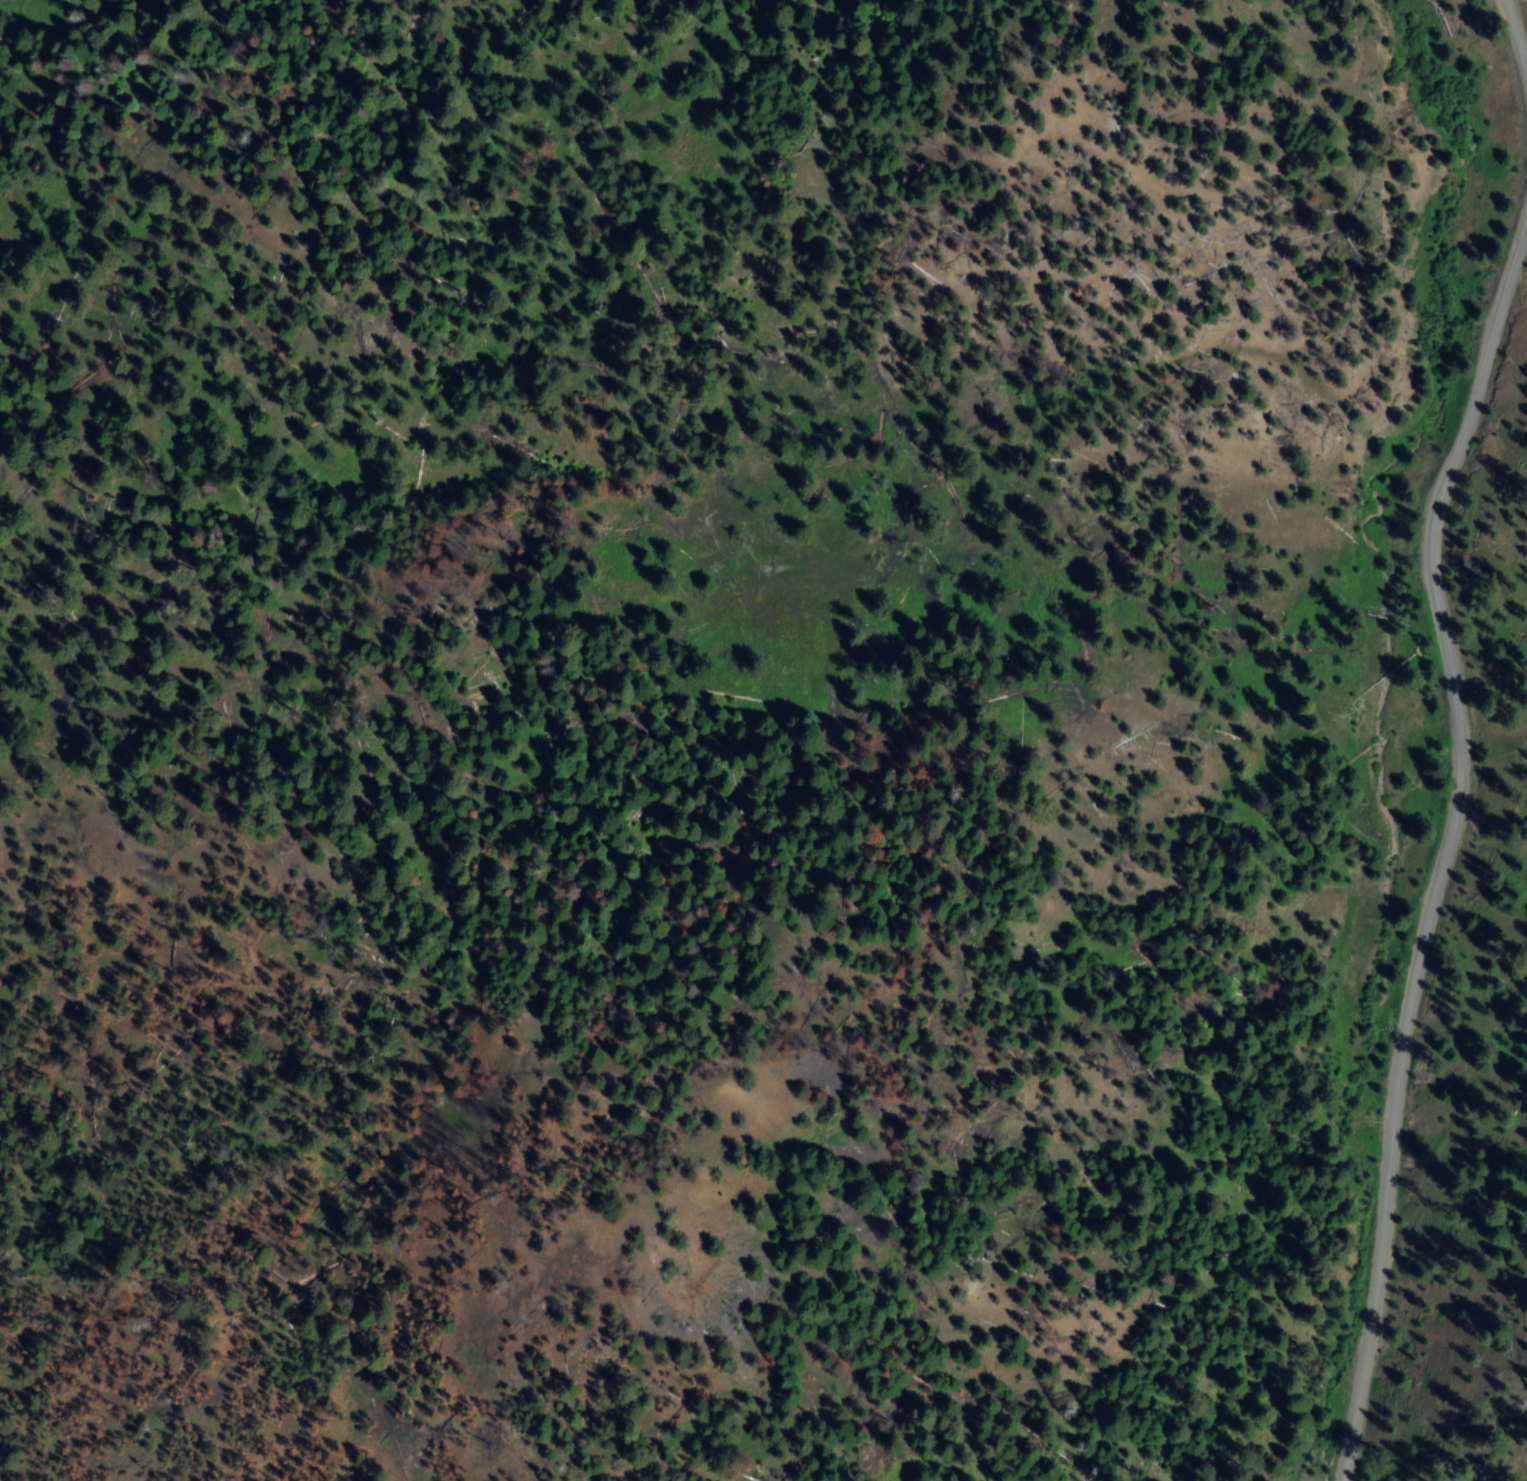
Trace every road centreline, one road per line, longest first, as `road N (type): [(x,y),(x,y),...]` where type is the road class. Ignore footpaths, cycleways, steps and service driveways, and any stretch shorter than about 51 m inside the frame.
road 1 (residential): [(1338,1480),(1400,1073),(1457,774),(1433,517),(1526,188)]

